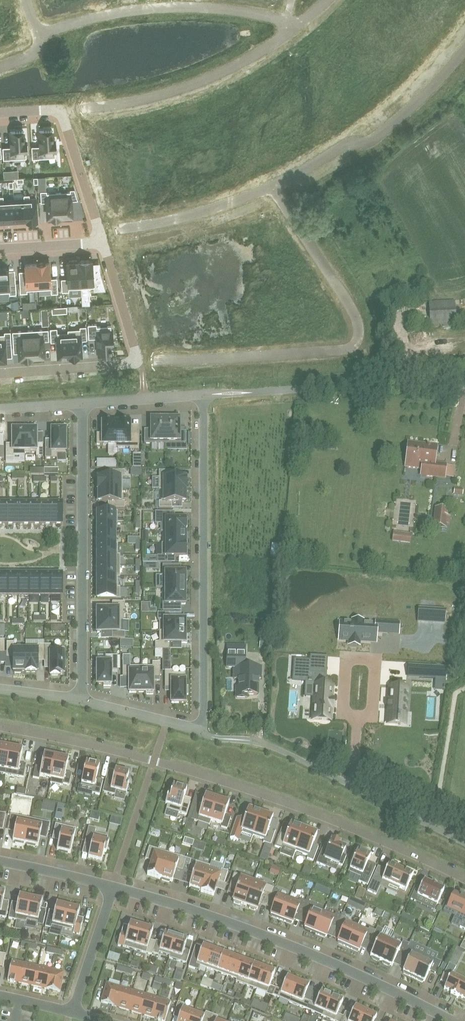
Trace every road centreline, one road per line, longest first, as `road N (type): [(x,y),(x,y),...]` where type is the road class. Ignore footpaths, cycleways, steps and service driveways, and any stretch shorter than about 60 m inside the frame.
road 1 (residential): [(0,725),(275,796),(464,880)]
road 2 (residential): [(135,364),(359,341),(364,332),(354,300),(277,182)]
road 3 (residential): [(112,887),(261,934),(452,1020)]
road 4 (residential): [(204,733),(203,396)]
road 5 (residential): [(81,702),(82,404)]
road 6 (residential): [(60,108),(179,90),(296,26)]
road 7 (unclassified): [(240,741),(276,748),(464,844)]
road 8 (unclassified): [(464,379),(218,395)]
road 9 (residential): [(284,18),(167,5),(44,33)]
road 10 (residential): [(464,53),(381,133),(351,140),(277,182)]
road 11 (residential): [(277,182),(198,213),(98,233)]
road 12 (residential): [(0,374),(135,364)]
road 13 (residential): [(112,887),(72,1012)]
road 14 (residential): [(98,233),(60,108)]
road 15 (residential): [(81,702),(204,733)]
road 16 (residential): [(135,364),(101,243)]
road 17 (residential): [(203,396),(82,404)]

